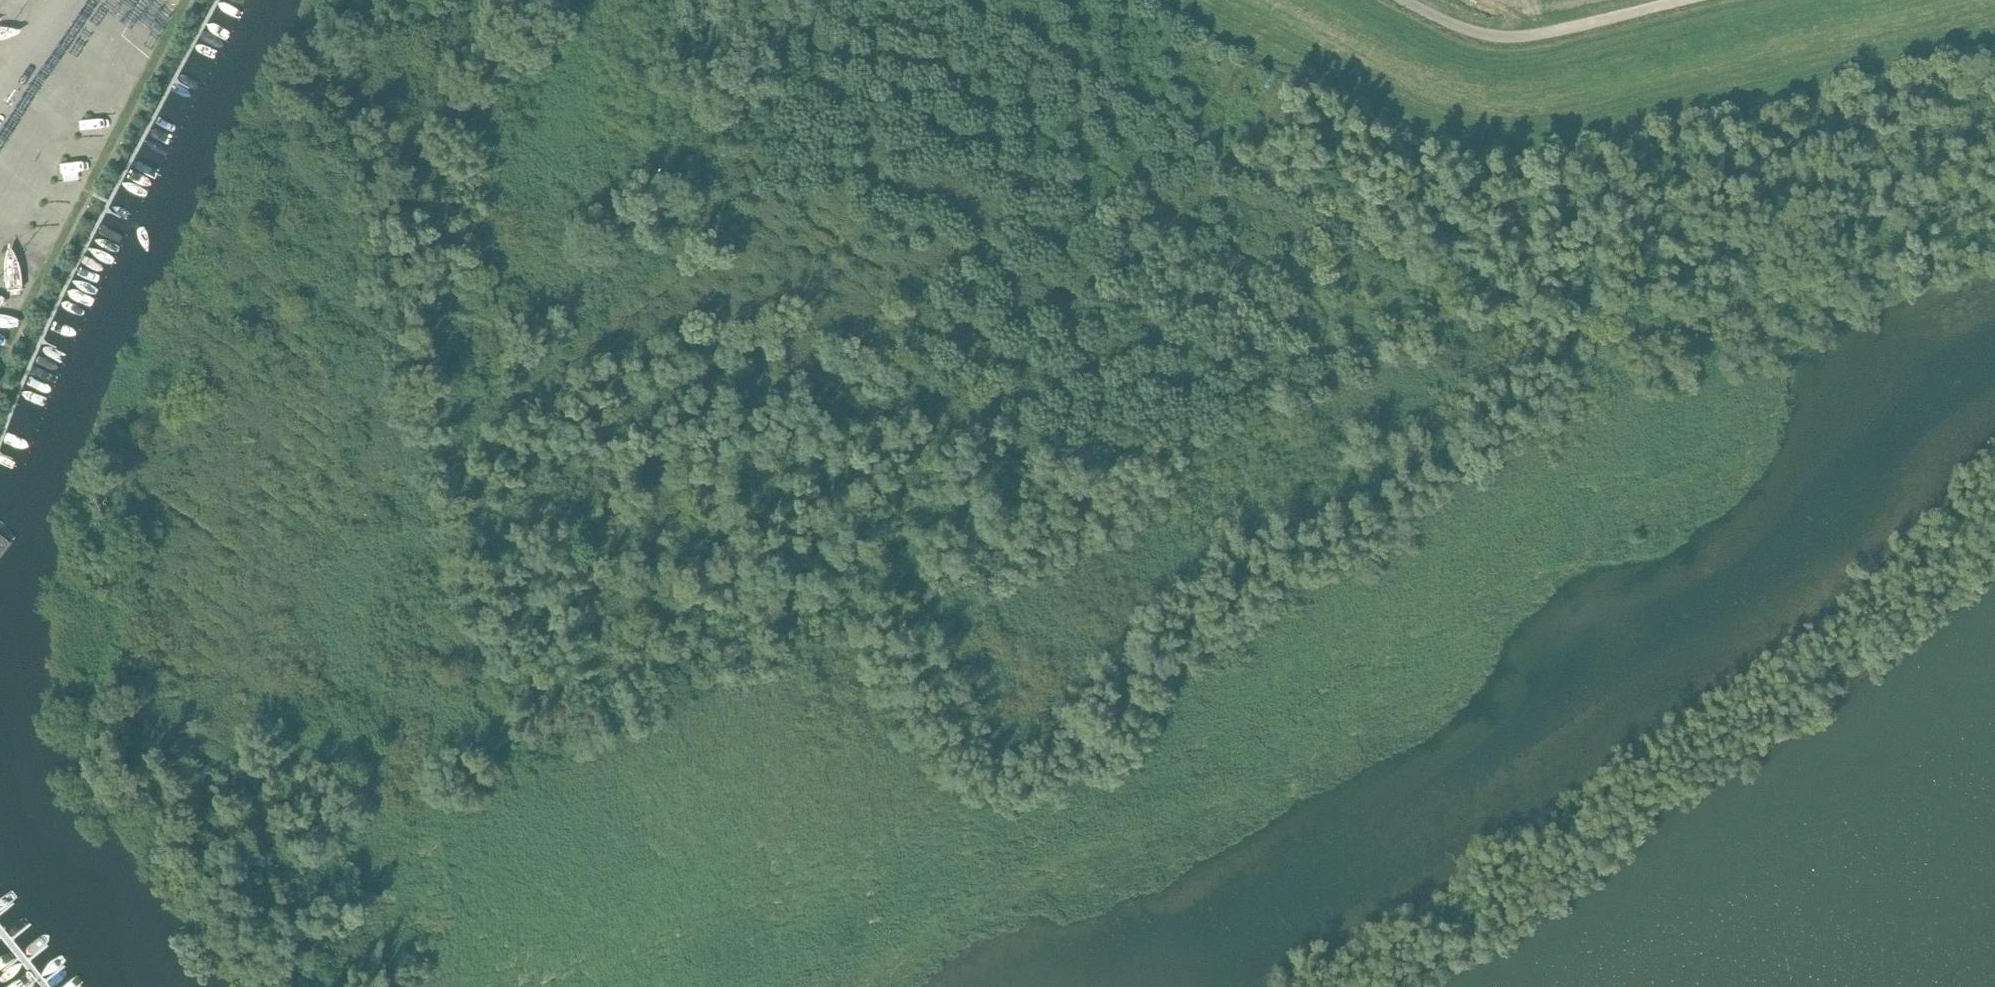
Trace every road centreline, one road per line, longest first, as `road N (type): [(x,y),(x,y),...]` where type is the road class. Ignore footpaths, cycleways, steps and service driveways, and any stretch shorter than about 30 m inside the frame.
road 1 (unclassified): [(1398,0),(1462,33),(1500,42),(1700,0)]

